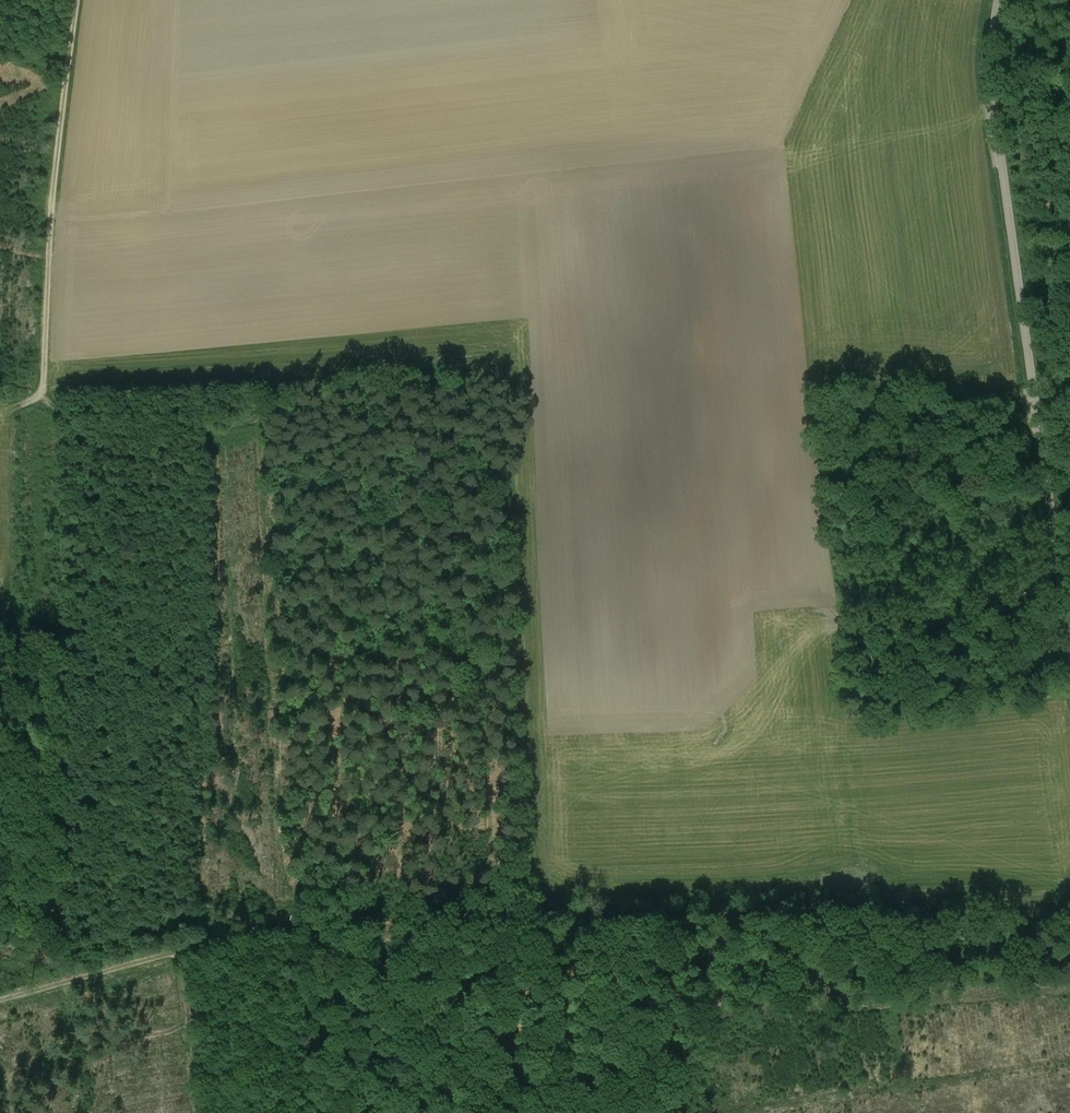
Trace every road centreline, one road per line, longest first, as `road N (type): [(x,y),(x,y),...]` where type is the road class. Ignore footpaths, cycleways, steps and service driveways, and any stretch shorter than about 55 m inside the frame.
road 1 (unclassified): [(1069,638),(993,114),(1001,0)]
road 2 (track): [(75,0),(47,241),(45,385),(19,398)]

